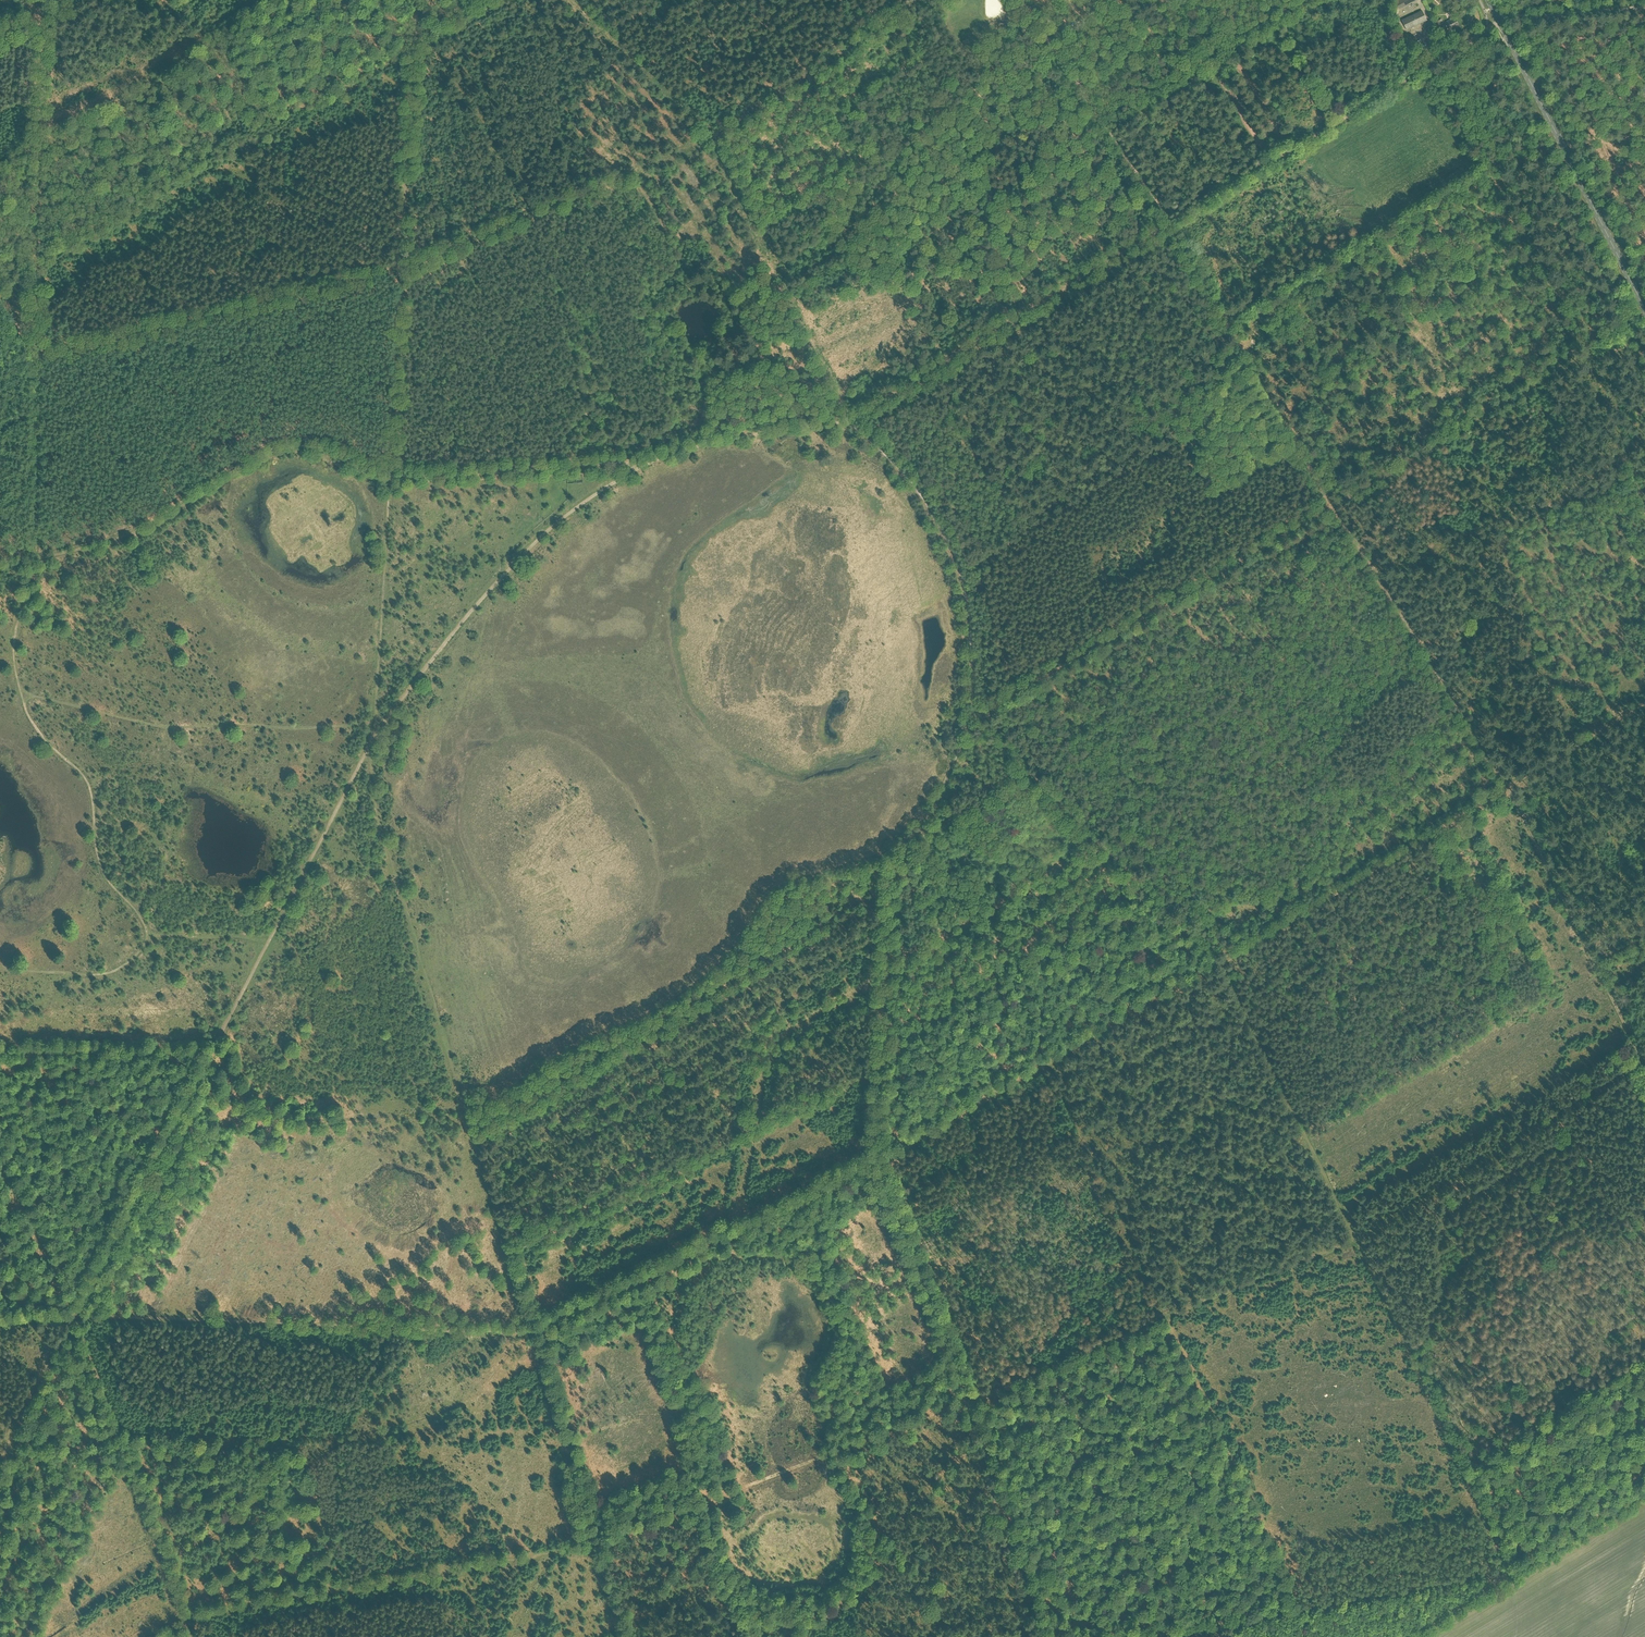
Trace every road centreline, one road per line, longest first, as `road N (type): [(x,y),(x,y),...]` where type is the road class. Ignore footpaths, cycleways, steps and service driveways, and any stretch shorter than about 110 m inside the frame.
road 1 (track): [(622,1636),(375,814),(371,732),(415,0)]
road 2 (track): [(1644,698),(1506,785),(1643,1062),(1355,1239),(594,1542)]
road 3 (track): [(75,1316),(533,1331),(876,1162),(1450,820)]
road 4 (track): [(1141,1636),(1514,1573),(1221,962),(976,718)]
road 5 (track): [(849,420),(914,485),(958,564),(976,718),(926,823),(892,851),(876,1162),(947,1335),(1045,1636)]
road 6 (track): [(75,1316),(357,754),(466,611),(501,571),(624,475),(706,443),(849,420)]
road 7 (track): [(1109,0),(1080,26),(1053,24),(1046,32),(1171,222),(1506,785),(1450,820)]
road 8 (track): [(892,851),(787,883),(688,991),(480,1105),(309,1119),(247,1101),(232,1074),(204,1061)]
road 9 (track): [(849,420),(1487,31)]
road 10 (track): [(1606,343),(976,718)]
road 11 (track): [(36,558),(143,525),(276,449),(298,445),(333,450),(389,476),(644,466)]
road 12 (track): [(1303,1608),(1050,1062)]
road 13 (track): [(36,358),(401,267)]
road 14 (track): [(32,697),(175,724),(375,723)]
road 15 (primary): [(1644,311),(1500,23)]
road 16 (track): [(149,935),(100,871),(86,779),(33,723),(19,687)]
road 17 (track): [(1644,265),(1518,17)]
road 18 (track): [(1644,1491),(1408,1636)]
road 19 (track): [(1170,0),(1179,46),(1246,72),(1290,150)]
road 20 (track): [(36,558),(36,358)]
road 21 (track): [(75,1316),(0,1156)]
road 22 (track): [(0,1459),(75,1316)]
road 23 (track): [(1518,17),(1644,7)]

